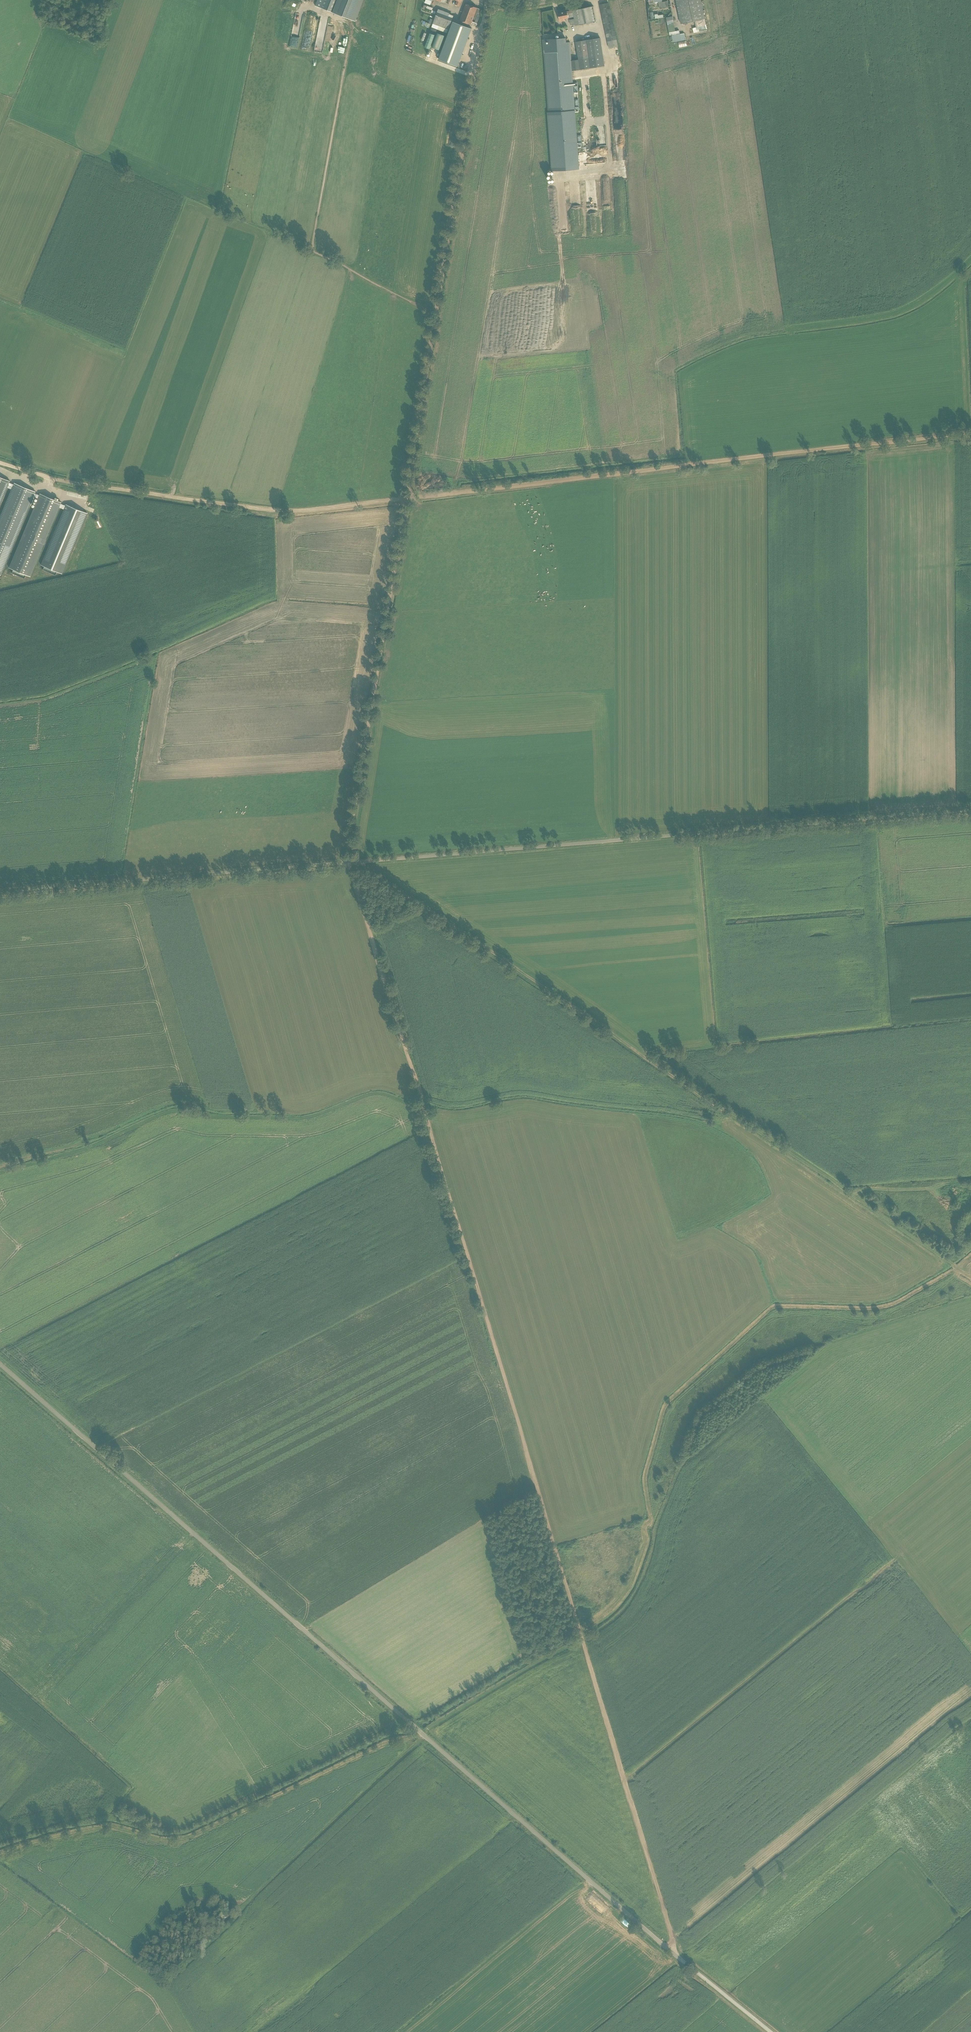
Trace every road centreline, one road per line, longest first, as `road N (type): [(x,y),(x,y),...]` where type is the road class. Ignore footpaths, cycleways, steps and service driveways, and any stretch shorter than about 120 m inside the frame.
road 1 (track): [(580,1630),(349,862),(406,498)]
road 2 (unclassified): [(0,892),(970,810)]
road 3 (unclassified): [(681,1959),(0,1364)]
road 4 (track): [(356,862),(970,1276)]
road 5 (track): [(406,498),(970,433)]
road 6 (track): [(486,0),(406,498)]
road 7 (track): [(0,462),(72,482),(277,510),(406,498)]
road 8 (track): [(676,1955),(580,1630)]

